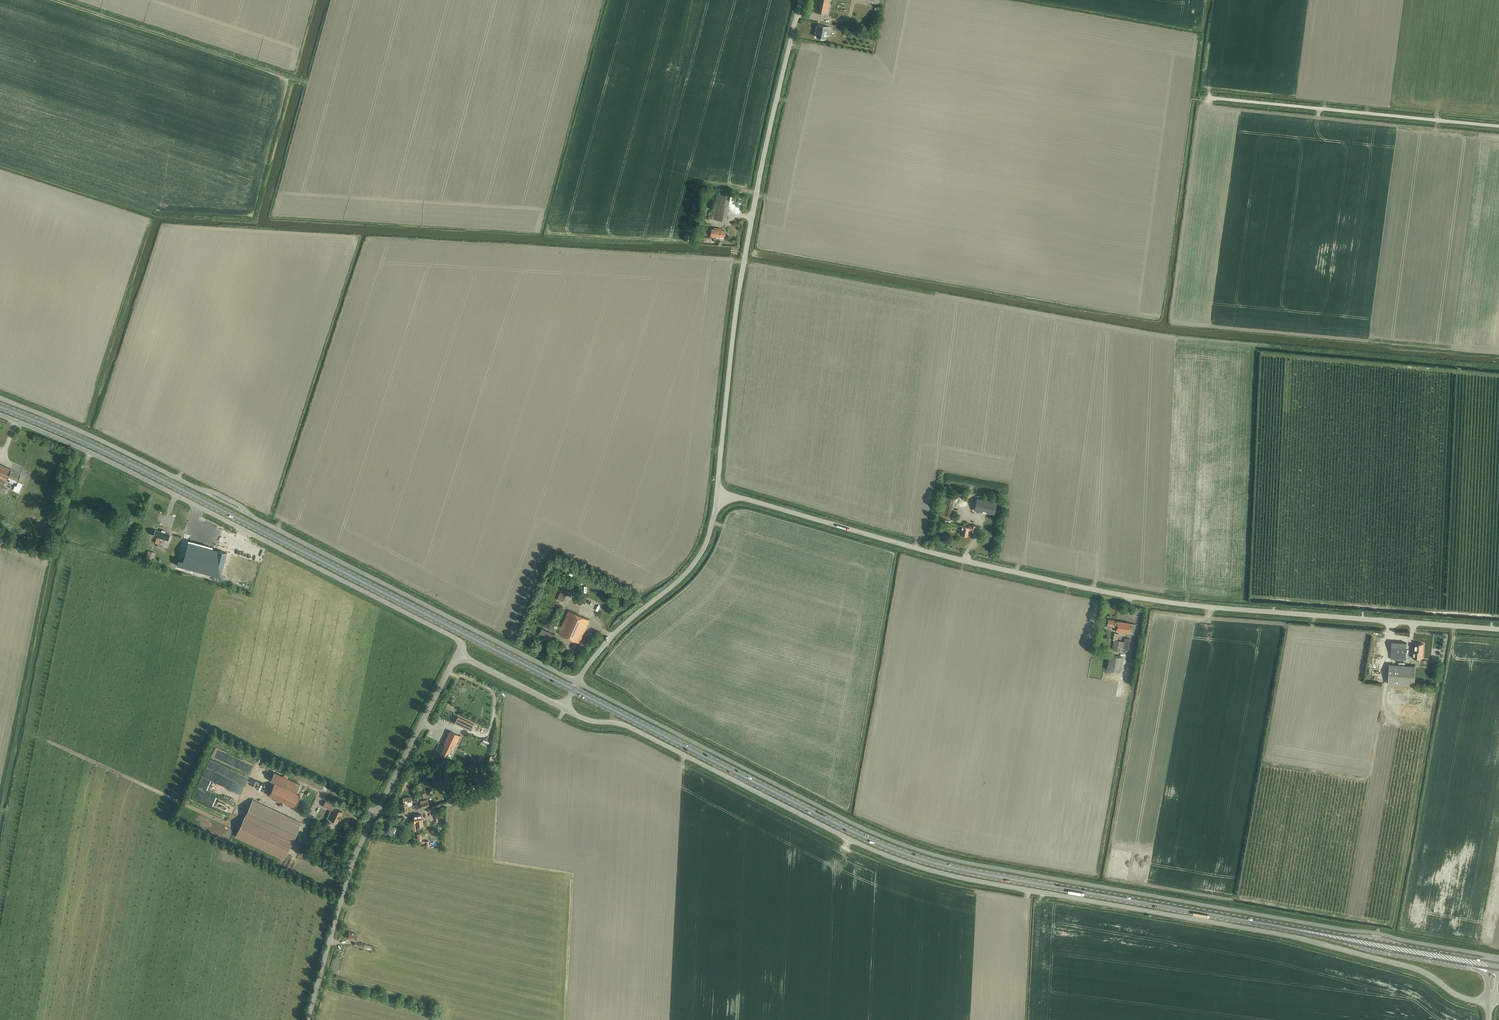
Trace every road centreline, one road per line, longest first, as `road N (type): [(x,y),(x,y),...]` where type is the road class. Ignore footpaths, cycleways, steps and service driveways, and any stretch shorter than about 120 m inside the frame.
road 1 (unclassified): [(1489,1004),(1458,996),(1413,968),(1322,944),(927,870),(854,843),(639,732),(564,709)]
road 2 (primary): [(1495,966),(904,854),(574,690)]
road 3 (unclassified): [(578,682),(913,849),(1496,957)]
road 4 (unclassified): [(1498,629),(1142,599),(995,569),(719,496)]
road 5 (track): [(757,193),(769,195),(758,247),(1153,319),(1160,316),(1192,93),(1213,95)]
road 6 (unclassified): [(0,397),(227,499),(578,682)]
road 7 (primary): [(574,690),(99,449),(0,408)]
road 8 (unclassified): [(462,653),(451,637),(237,526),(0,415)]
road 9 (unclassified): [(719,496),(743,267),(799,0)]
road 10 (unclassified): [(1213,95),(1498,124)]
road 11 (track): [(56,0),(311,84)]
road 12 (unclassified): [(578,682),(612,636),(697,563),(719,496)]
road 13 (unclassified): [(308,1019),(338,899),(375,812)]
road 14 (unclassified): [(375,812),(462,653)]

